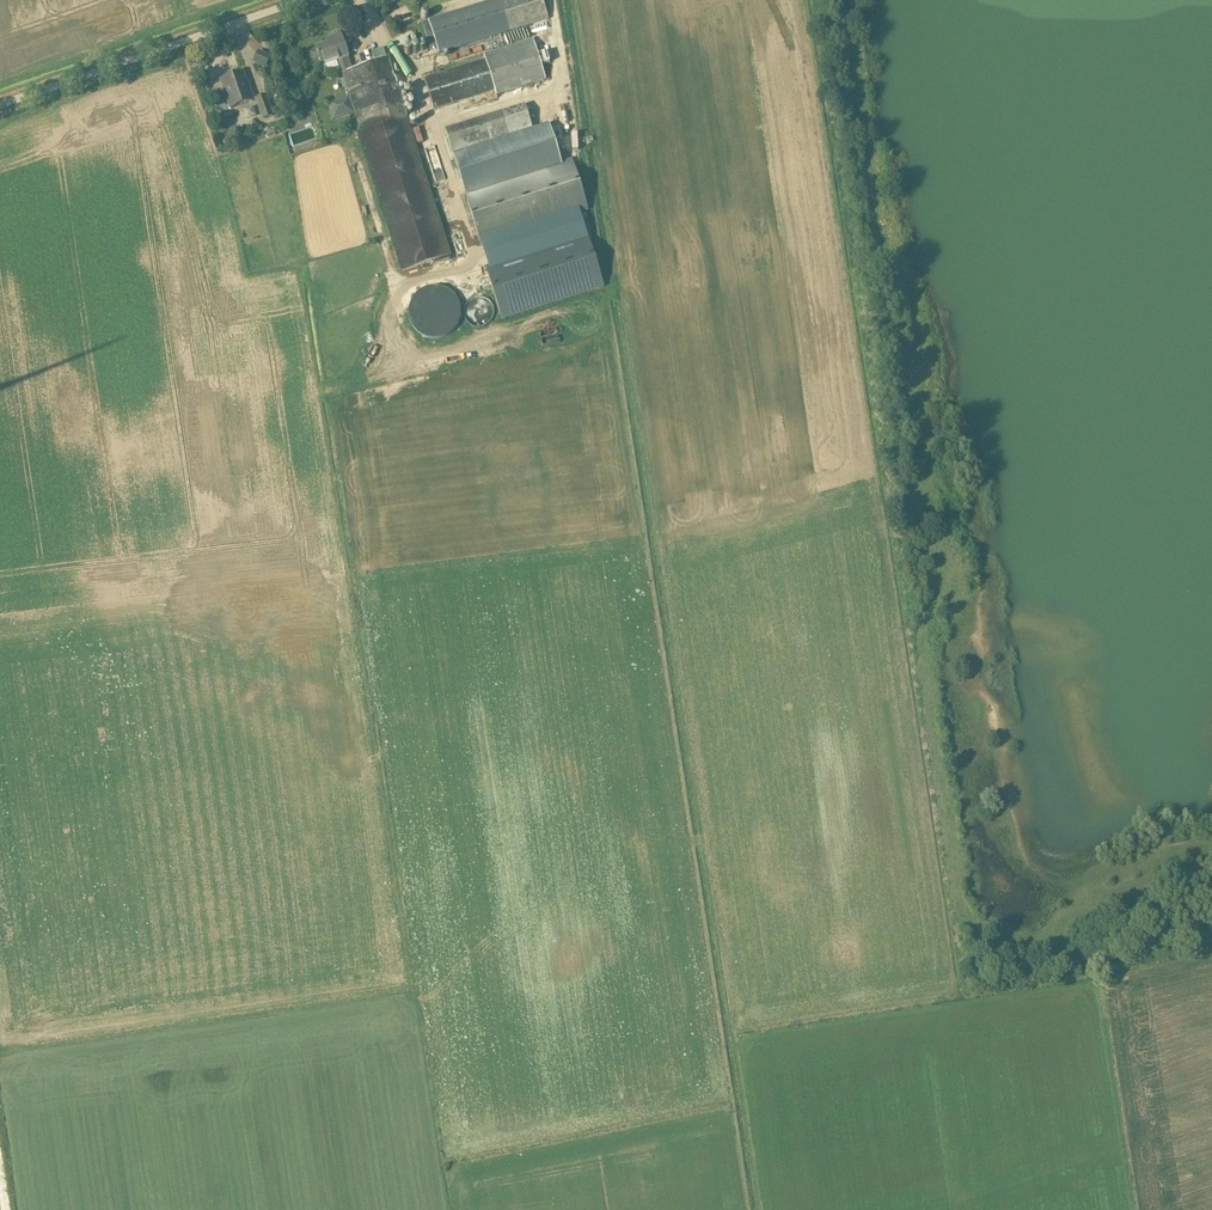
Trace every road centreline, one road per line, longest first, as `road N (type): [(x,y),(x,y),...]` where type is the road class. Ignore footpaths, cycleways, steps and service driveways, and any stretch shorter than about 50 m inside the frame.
road 1 (unclassified): [(0,105),(302,0)]

